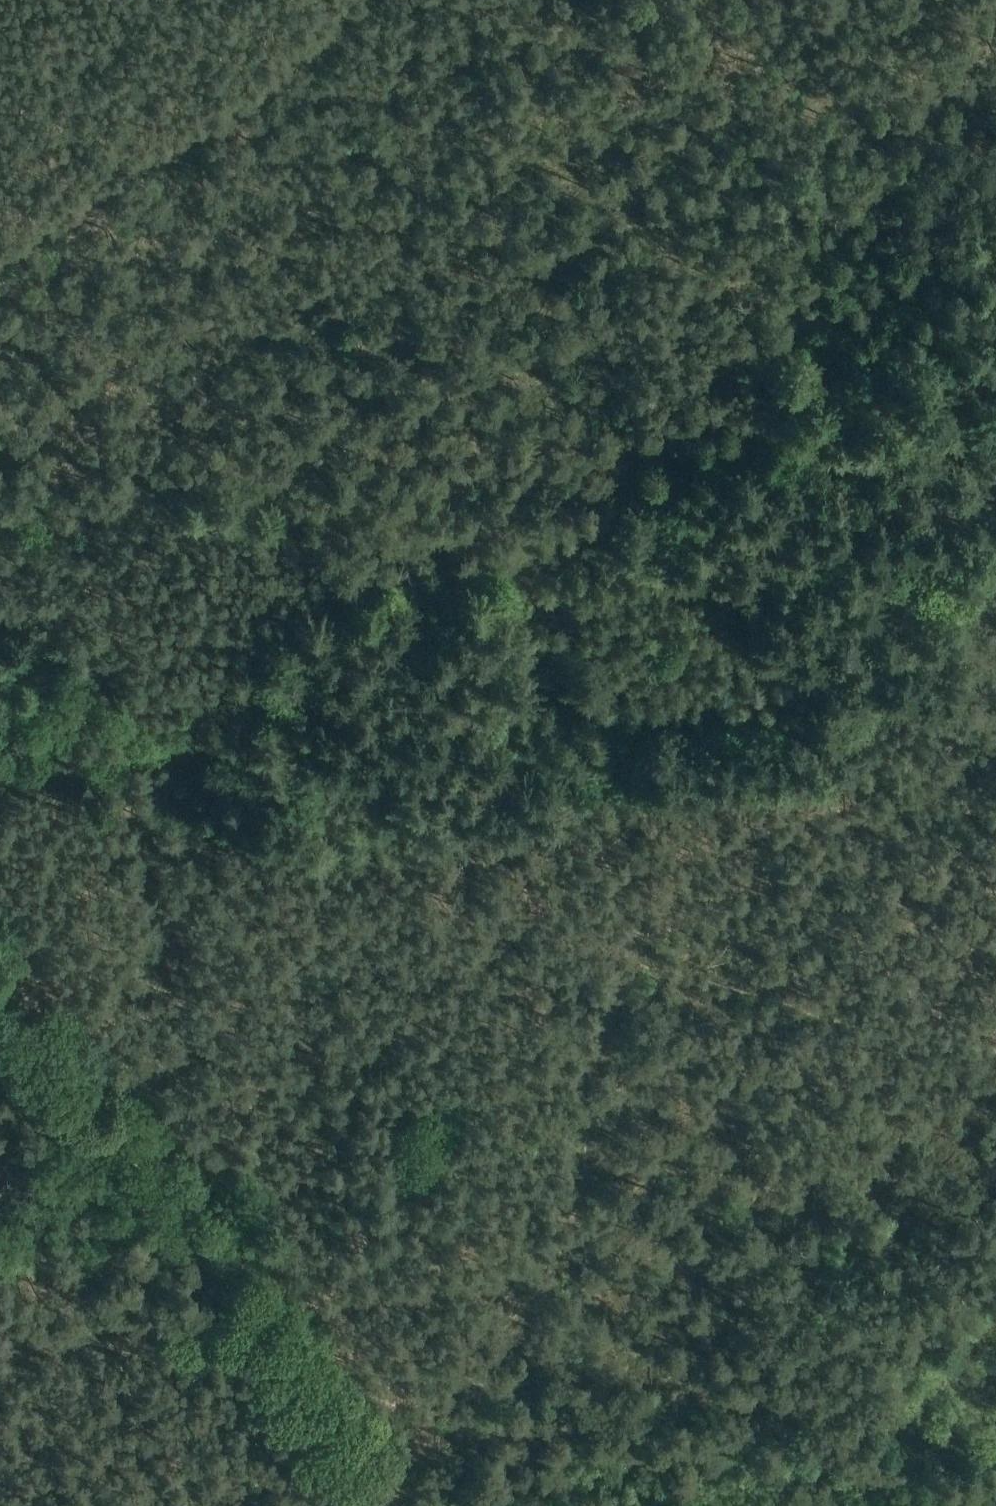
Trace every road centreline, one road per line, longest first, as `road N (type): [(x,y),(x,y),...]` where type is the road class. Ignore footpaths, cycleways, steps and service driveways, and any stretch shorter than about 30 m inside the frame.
road 1 (track): [(387,1505),(338,1421),(0,950)]

